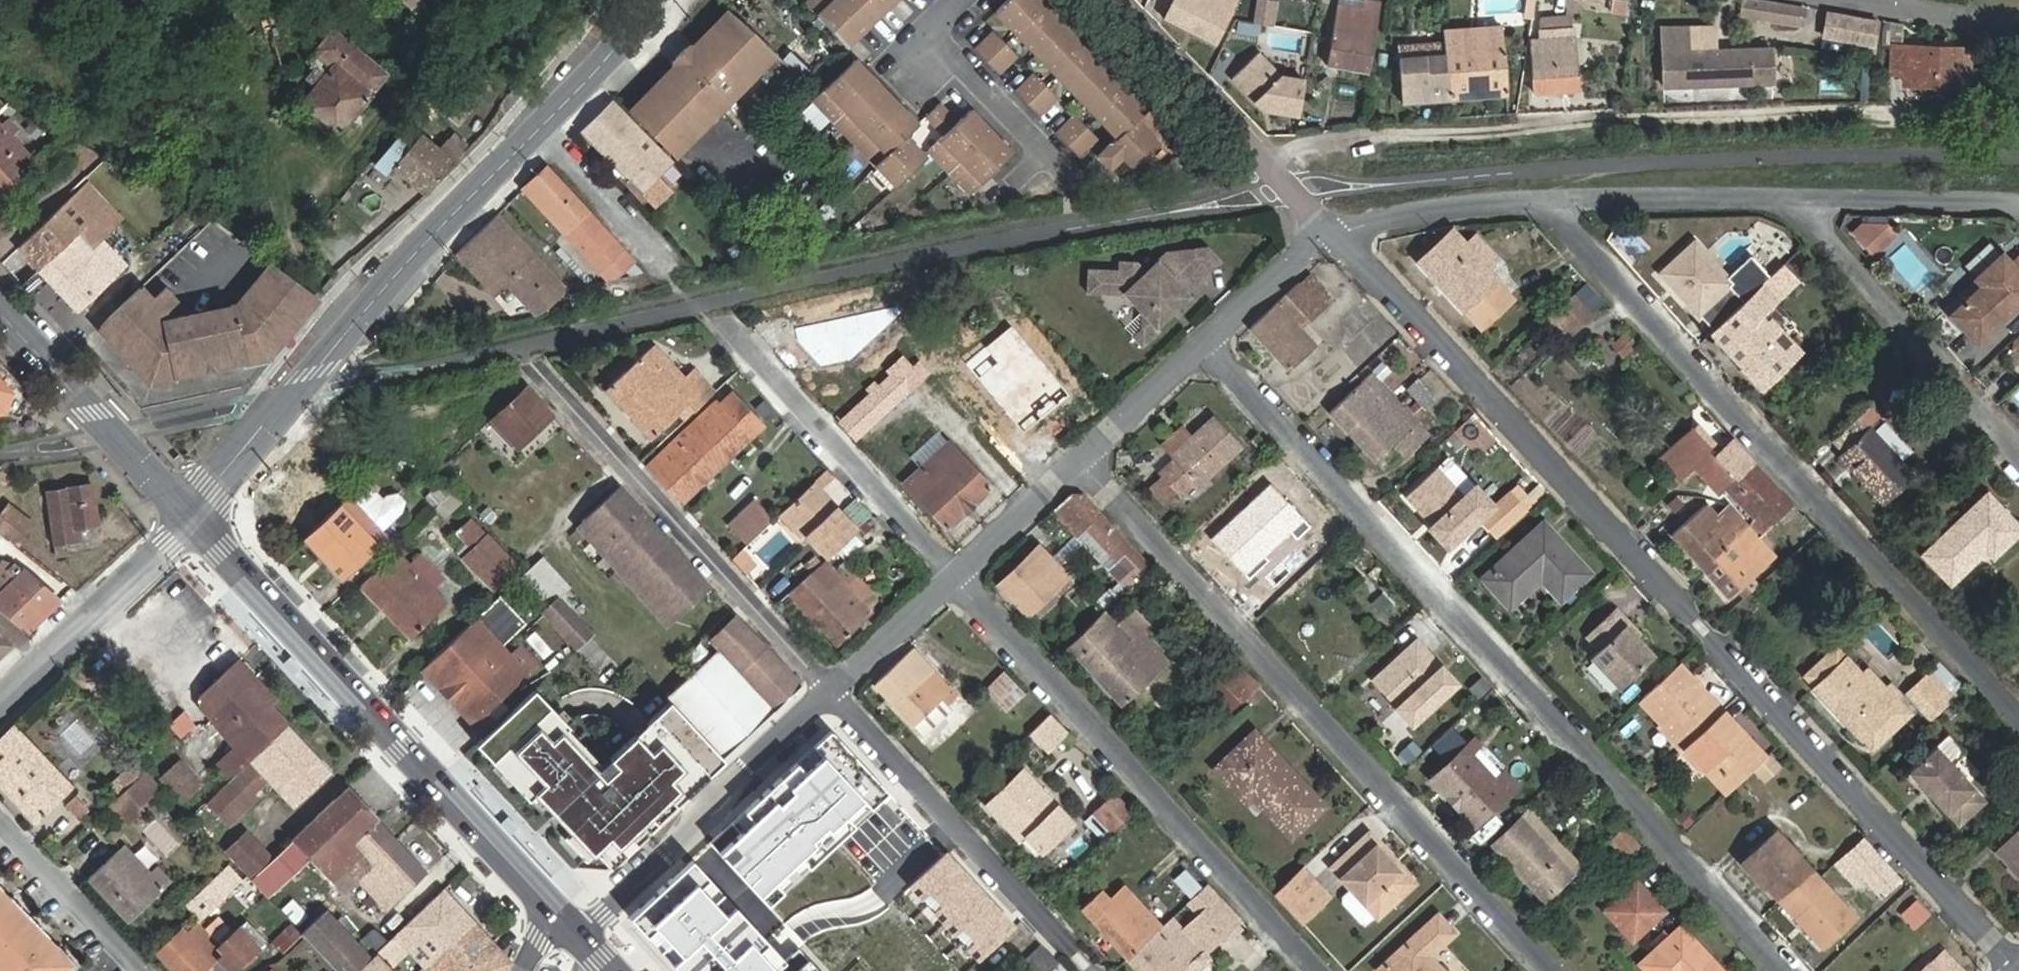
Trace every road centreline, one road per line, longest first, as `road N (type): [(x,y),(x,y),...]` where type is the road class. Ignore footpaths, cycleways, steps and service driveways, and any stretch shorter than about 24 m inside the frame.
road 1 (residential): [(1329,226),(2013,969)]
road 2 (residential): [(1207,348),(1785,970)]
road 3 (residential): [(1540,200),(2018,714)]
road 4 (residential): [(1082,459),(1552,970)]
road 5 (residential): [(196,520),(422,245),(625,39),(647,0)]
road 6 (secondary): [(572,929),(196,520)]
road 7 (residential): [(953,579),(1317,970)]
road 8 (residential): [(831,690),(545,375)]
road 9 (residential): [(1091,970),(831,690)]
road 10 (residential): [(572,929),(831,690)]
road 11 (residential): [(720,319),(953,579)]
road 12 (residential): [(2018,454),(1791,200)]
road 13 (residential): [(1112,0),(1329,226)]
road 14 (secondary): [(196,520),(0,312)]
road 15 (residential): [(0,702),(196,520)]
road 16 (residential): [(1540,200),(1791,200)]
road 17 (residential): [(1070,177),(937,40),(935,23),(957,0)]
road 18 (residential): [(1791,200),(2018,203)]
road 19 (residential): [(1329,226),(1540,200)]
road 20 (residential): [(0,814),(140,970)]
road 21 (residential): [(953,579),(1082,459)]
road 22 (residential): [(1207,348),(1329,226)]
road 23 (residential): [(1082,459),(1207,348)]
road 24 (residential): [(831,690),(953,579)]
road 25 (residential): [(2018,21),(1893,0)]

